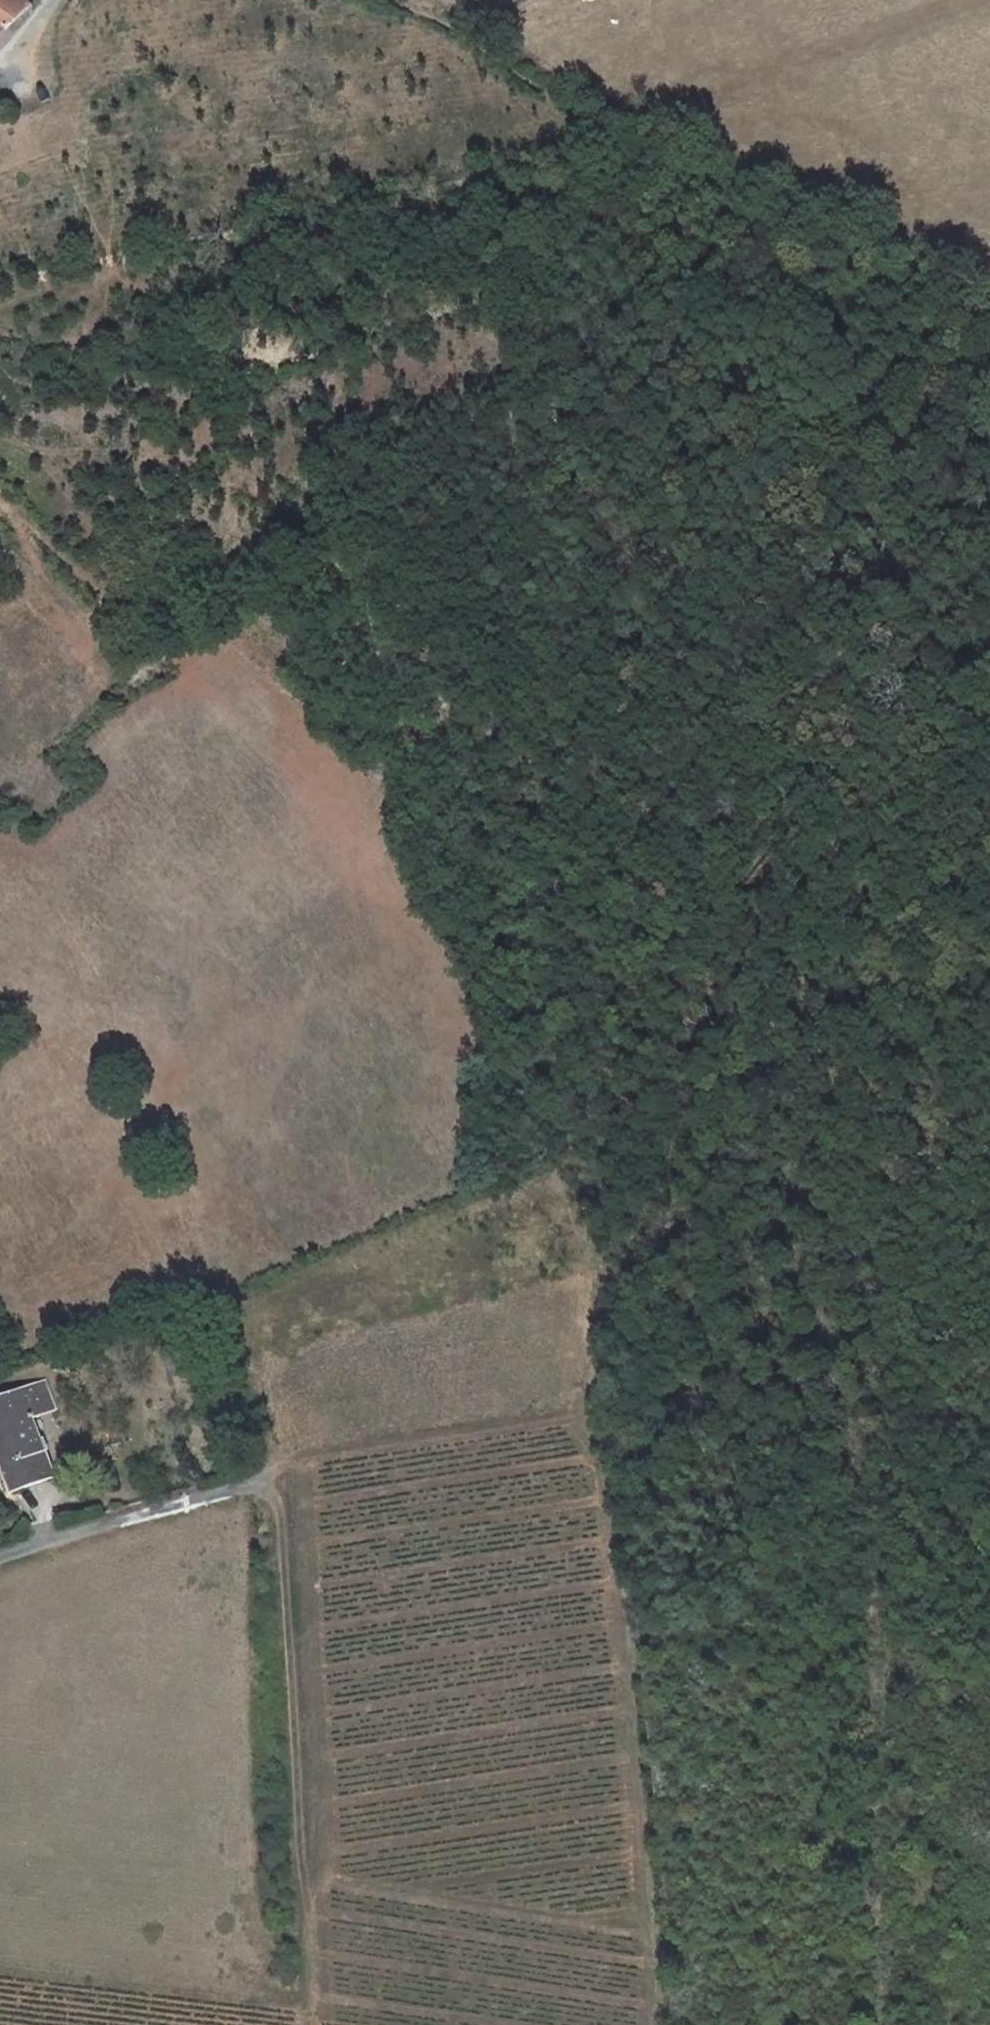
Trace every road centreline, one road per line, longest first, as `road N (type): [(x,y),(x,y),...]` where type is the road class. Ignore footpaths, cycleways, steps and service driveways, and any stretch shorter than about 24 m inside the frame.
road 1 (track): [(315,1995),(280,1518),(262,1483)]
road 2 (residential): [(262,1483),(0,1558)]

